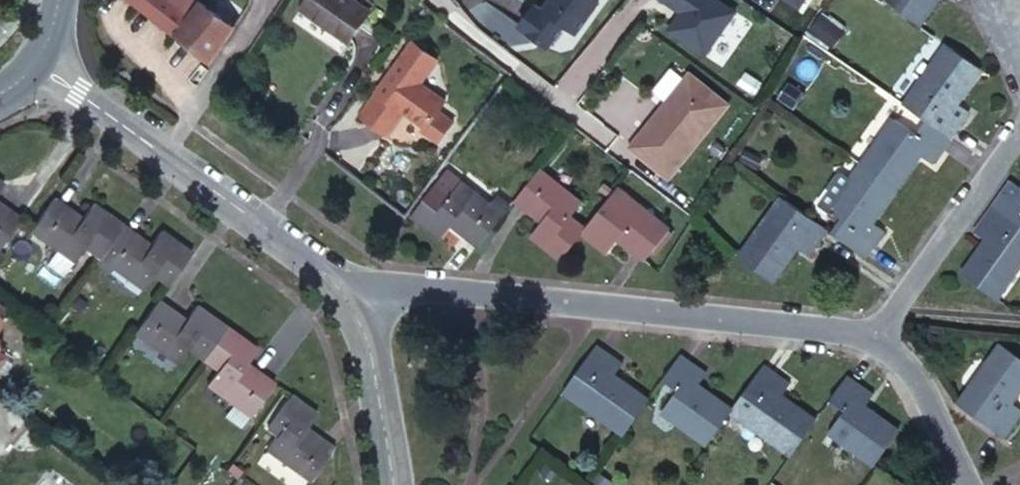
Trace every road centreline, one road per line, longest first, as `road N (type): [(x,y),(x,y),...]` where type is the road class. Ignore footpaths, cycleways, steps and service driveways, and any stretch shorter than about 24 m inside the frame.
road 1 (residential): [(875,335),(365,279),(331,283)]
road 2 (residential): [(35,63),(331,283)]
road 3 (residential): [(875,335),(1019,128)]
road 4 (residential): [(331,283),(359,315),(397,484)]
road 5 (residential): [(957,484),(909,371),(875,335)]

